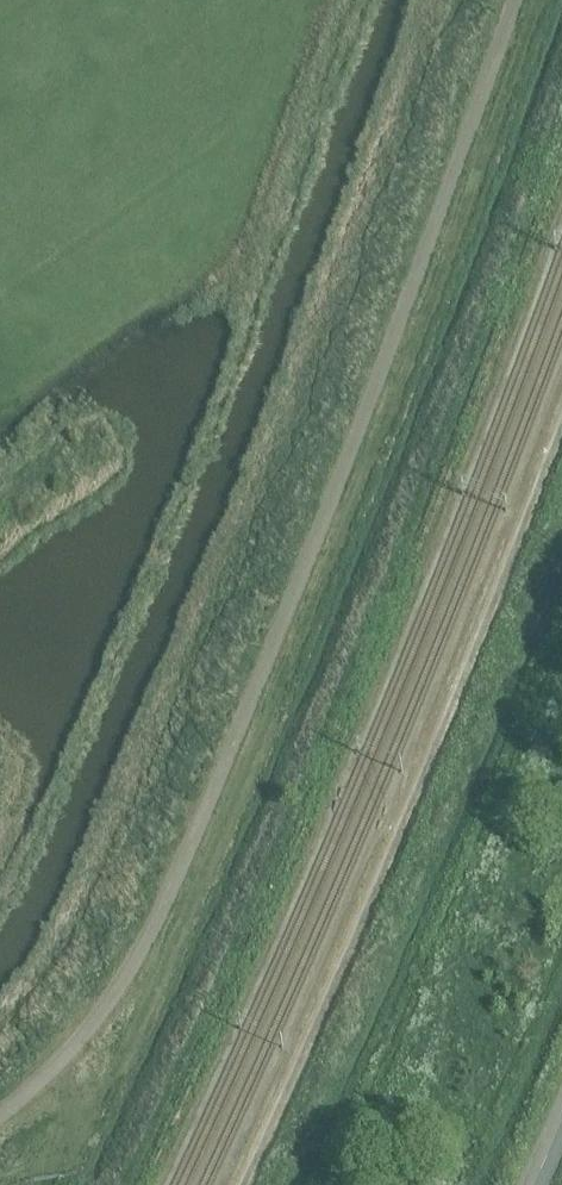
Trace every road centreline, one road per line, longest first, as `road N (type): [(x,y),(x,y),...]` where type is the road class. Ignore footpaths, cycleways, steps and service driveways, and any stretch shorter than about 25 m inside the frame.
road 1 (track): [(521,0),(157,928),(112,1006),(0,1133)]
road 2 (track): [(245,1184),(442,741),(561,431)]

